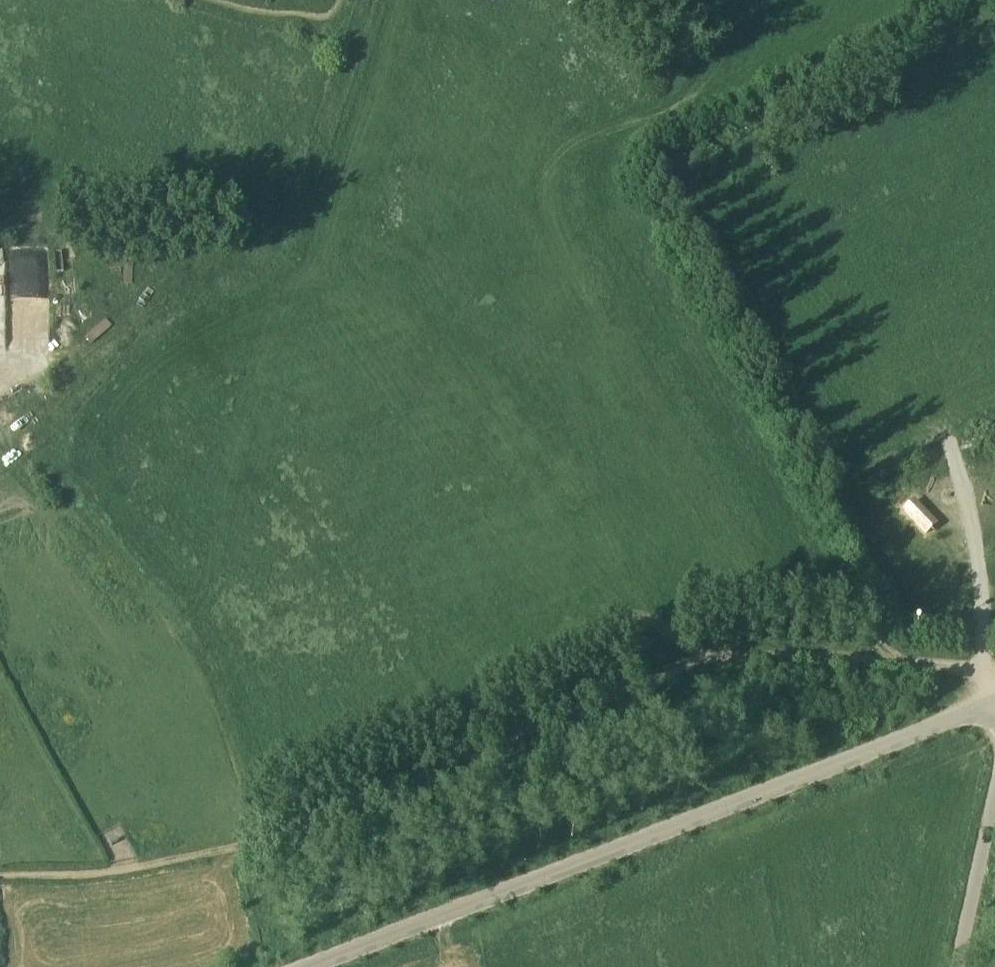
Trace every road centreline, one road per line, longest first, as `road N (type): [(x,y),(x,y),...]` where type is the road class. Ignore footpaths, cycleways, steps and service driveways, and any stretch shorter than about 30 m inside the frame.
road 1 (residential): [(383,966),(994,701)]
road 2 (track): [(0,388),(274,253),(315,165),(367,0)]
road 3 (residential): [(958,966),(994,802)]

